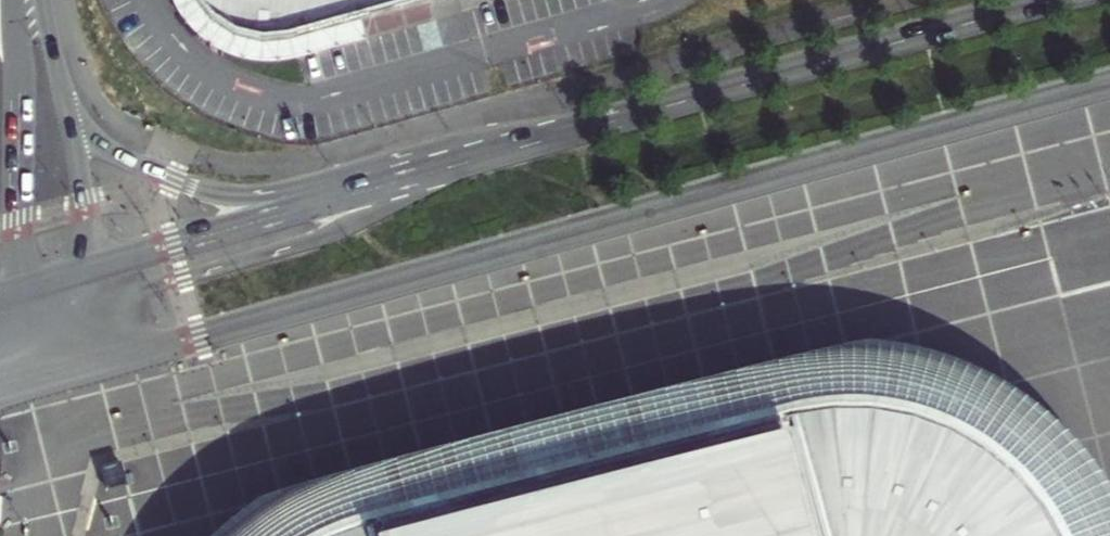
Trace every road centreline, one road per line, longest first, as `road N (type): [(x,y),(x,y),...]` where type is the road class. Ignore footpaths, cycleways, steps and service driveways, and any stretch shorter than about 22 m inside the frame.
road 1 (primary): [(162,347),(1109,83)]
road 2 (tertiary): [(605,123),(456,147),(247,197),(197,190),(123,160),(68,109)]
road 3 (primary): [(605,123),(93,269)]
road 4 (primary): [(1060,0),(605,123)]
road 5 (tertiary): [(12,0),(18,228),(31,287)]
road 6 (primary): [(0,393),(162,347)]
road 7 (tertiary): [(93,269),(68,109)]

